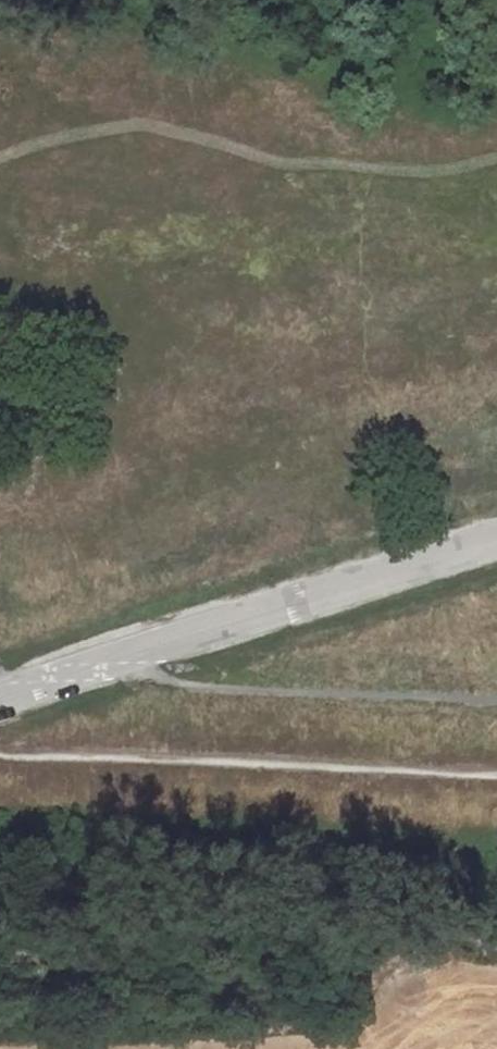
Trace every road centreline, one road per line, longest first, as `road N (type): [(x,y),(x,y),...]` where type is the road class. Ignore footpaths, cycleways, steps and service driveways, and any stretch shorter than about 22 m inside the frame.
road 1 (unclassified): [(496,540),(0,696)]

